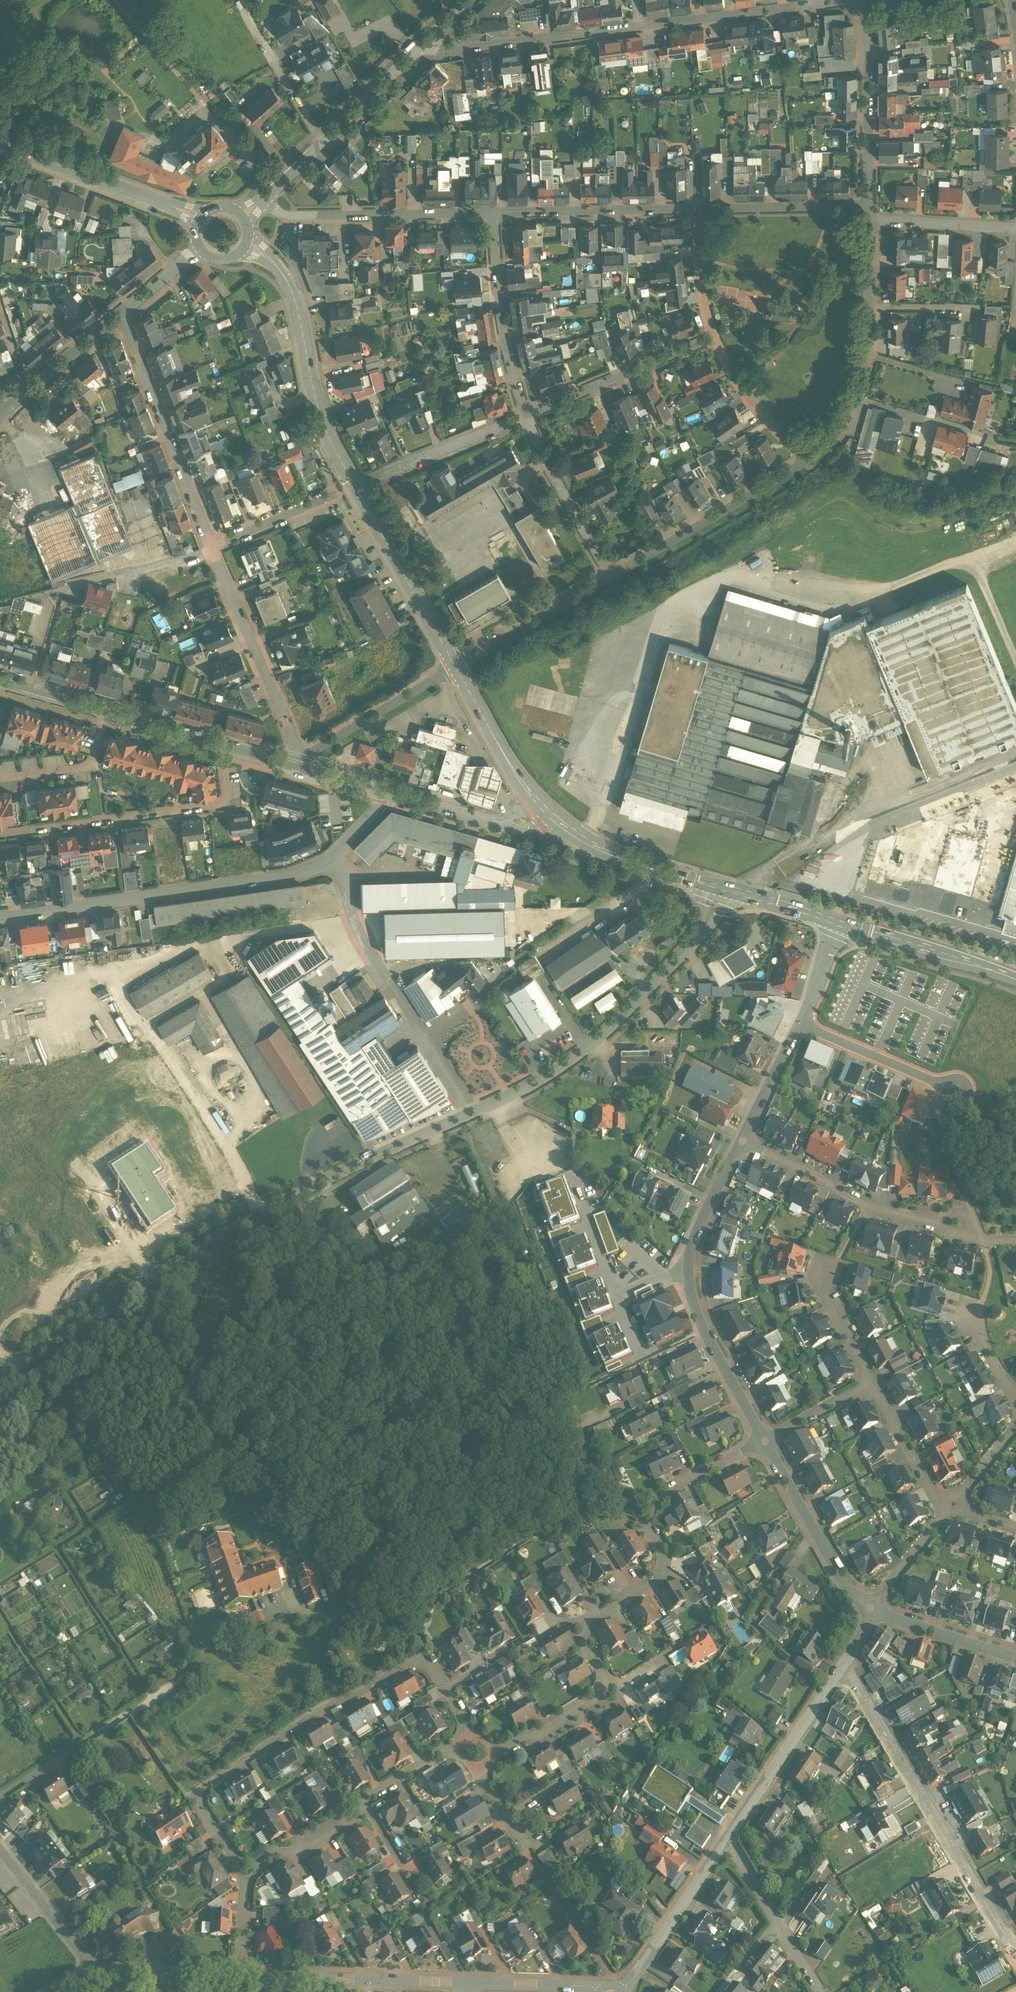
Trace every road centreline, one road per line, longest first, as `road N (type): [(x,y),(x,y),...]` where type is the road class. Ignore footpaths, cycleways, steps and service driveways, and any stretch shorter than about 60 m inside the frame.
road 1 (residential): [(151,1277),(310,1185),(530,1084),(584,1050),(714,925),(727,889)]
road 2 (secondary): [(244,245),(273,264),(292,293),(326,429),(456,669)]
road 3 (residential): [(484,1763),(610,1683),(579,1627),(661,1573),(643,1504)]
road 4 (residential): [(426,1654),(325,1706),(194,1792),(245,1869)]
road 5 (residential): [(601,1990),(242,1974)]
road 6 (residential): [(845,1652),(1015,1952)]
road 7 (residential): [(0,918),(291,877),(335,857)]
road 8 (residential): [(744,1137),(704,1220),(693,1277),(706,1319),(768,1438)]
road 9 (residential): [(744,1137),(868,1205),(983,1240),(1015,1239)]
road 10 (residential): [(0,832),(225,802),(216,744)]
road 11 (residential): [(868,221),(870,351),(844,415),(805,461)]
road 12 (residential): [(212,546),(121,313)]
road 13 (residential): [(299,767),(212,546)]
road 14 (residential): [(494,211),(290,216),(262,198)]
road 15 (residential): [(805,461),(610,578)]
road 16 (residential): [(216,744),(0,681)]
road 17 (tertiary): [(262,198),(424,42)]
road 18 (residential): [(424,42),(437,52),(640,26)]
road 19 (residential): [(724,1833),(845,1652)]
road 20 (secondary): [(0,143),(203,218)]
road 21 (residential): [(494,211),(508,342),(529,417)]
road 22 (residential): [(640,26),(846,0)]
road 23 (residential): [(864,0),(868,205)]
road 24 (residential): [(696,208),(494,211)]
road 25 (residential): [(714,338),(529,417)]
road 26 (residential): [(768,1438),(873,1608)]
road 27 (secondary): [(547,813),(589,843),(727,889)]
road 28 (residential): [(724,1833),(624,1990)]
road 29 (secondary): [(838,922),(1015,978)]
road 30 (residential): [(821,1991),(724,1833)]
road 31 (residential): [(456,669),(299,767)]
road 32 (residential): [(529,417),(610,578)]
road 33 (residential): [(610,578),(456,669)]
road 34 (residential): [(868,205),(696,208)]
road 35 (secondary): [(456,669),(547,813)]
road 36 (residential): [(11,1370),(151,1277)]
road 37 (residential): [(388,793),(507,826),(547,813)]
road 38 (residential): [(529,417),(377,475)]
road 39 (residential): [(800,1024),(943,1085)]
road 40 (residential): [(714,338),(743,395),(805,461)]
road 41 (residential): [(93,1971),(0,1849)]
road 42 (residential): [(873,1608),(1015,1657)]
road 43 (residential): [(242,1974),(93,1971)]
road 44 (residential): [(872,1383),(932,1490),(951,1507)]
road 45 (residential): [(868,221),(1015,223)]
road 46 (residential): [(643,1504),(768,1438)]
road 47 (residential): [(841,1257),(825,1294),(872,1383)]
road 48 (residential): [(335,857),(358,929),(389,983)]
road 49 (residential): [(245,1869),(362,1801)]
road 50 (residential): [(151,1277),(78,1164)]
road 51 (residential): [(212,546),(335,494)]
road 52 (residential): [(696,208),(698,270),(714,338)]
road 53 (residential): [(362,1801),(473,1736)]
road 54 (residential): [(873,1608),(951,1507)]
road 55 (residential): [(800,1024),(744,1137)]
road 56 (residential): [(121,313),(27,388)]

